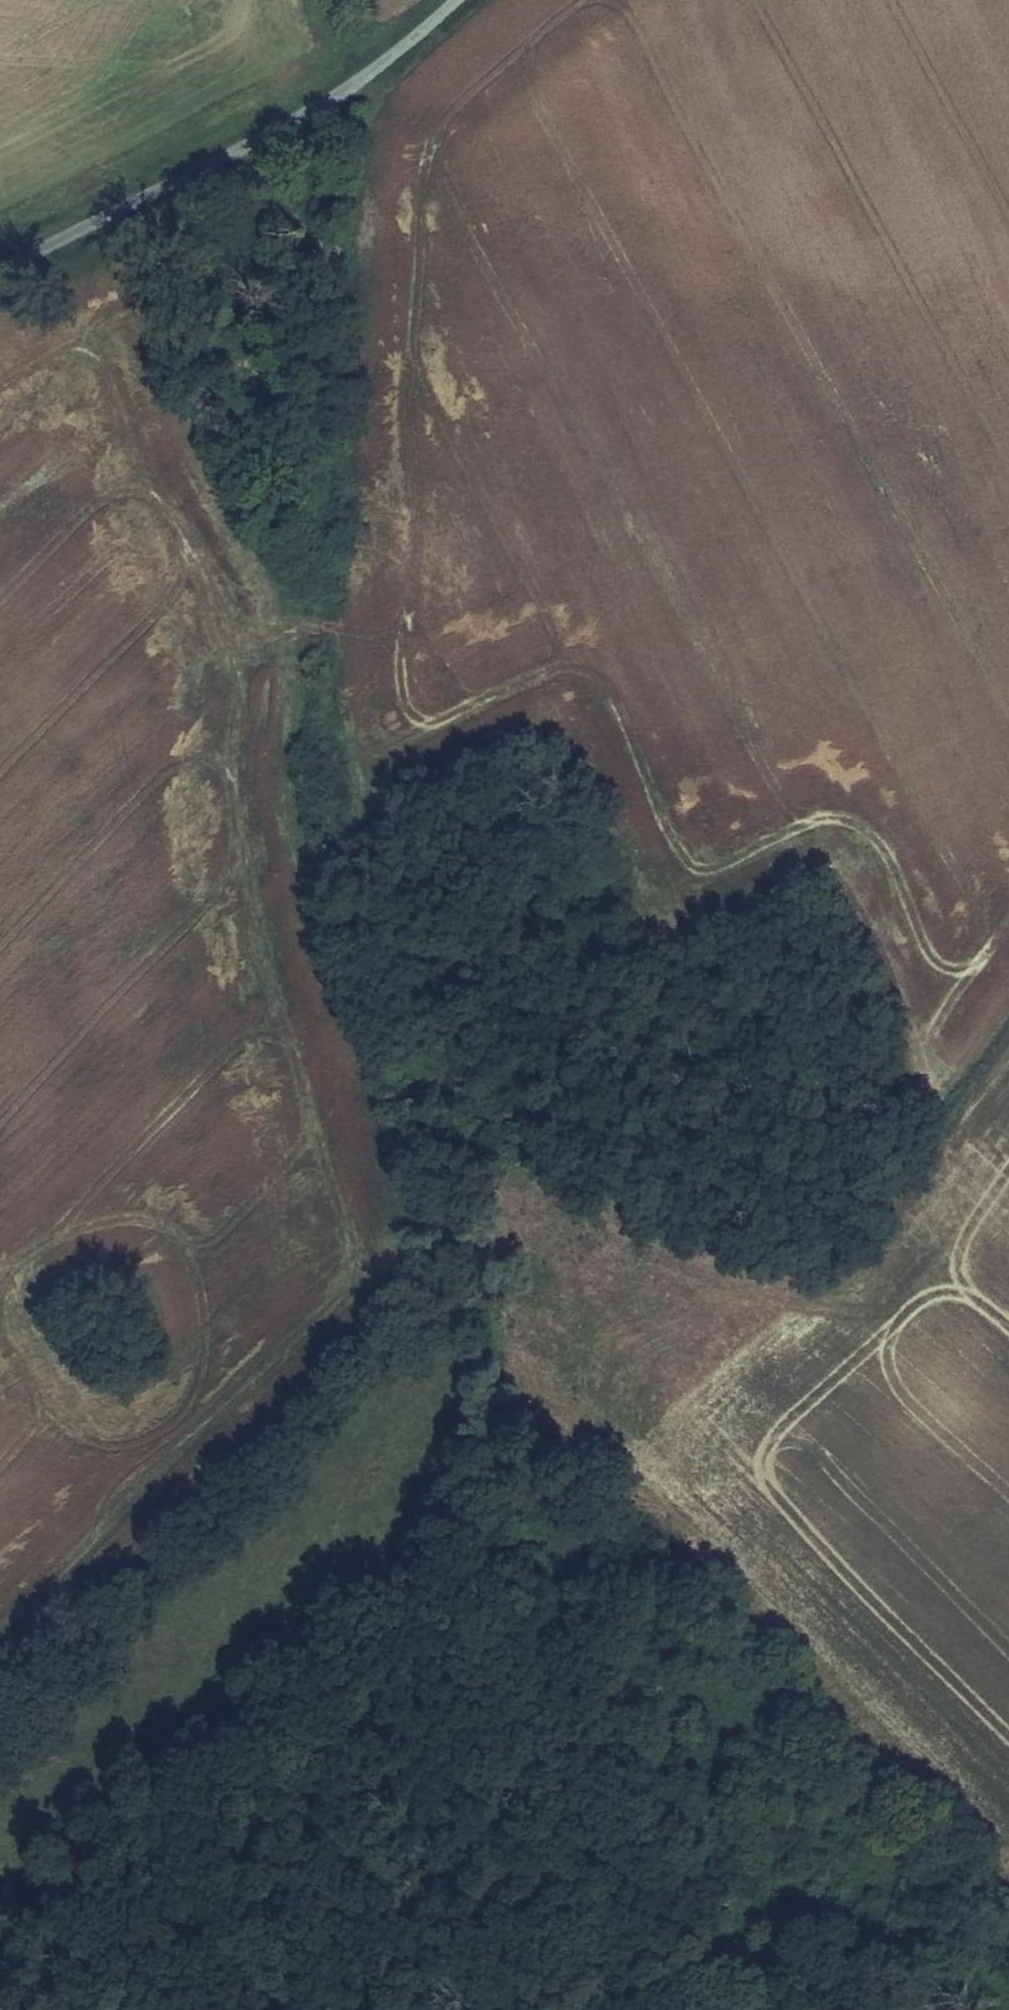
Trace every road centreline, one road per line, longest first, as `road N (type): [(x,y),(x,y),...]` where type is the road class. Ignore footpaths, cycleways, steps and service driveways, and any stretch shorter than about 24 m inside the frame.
road 1 (unclassified): [(443,0),(353,80),(0,265)]

